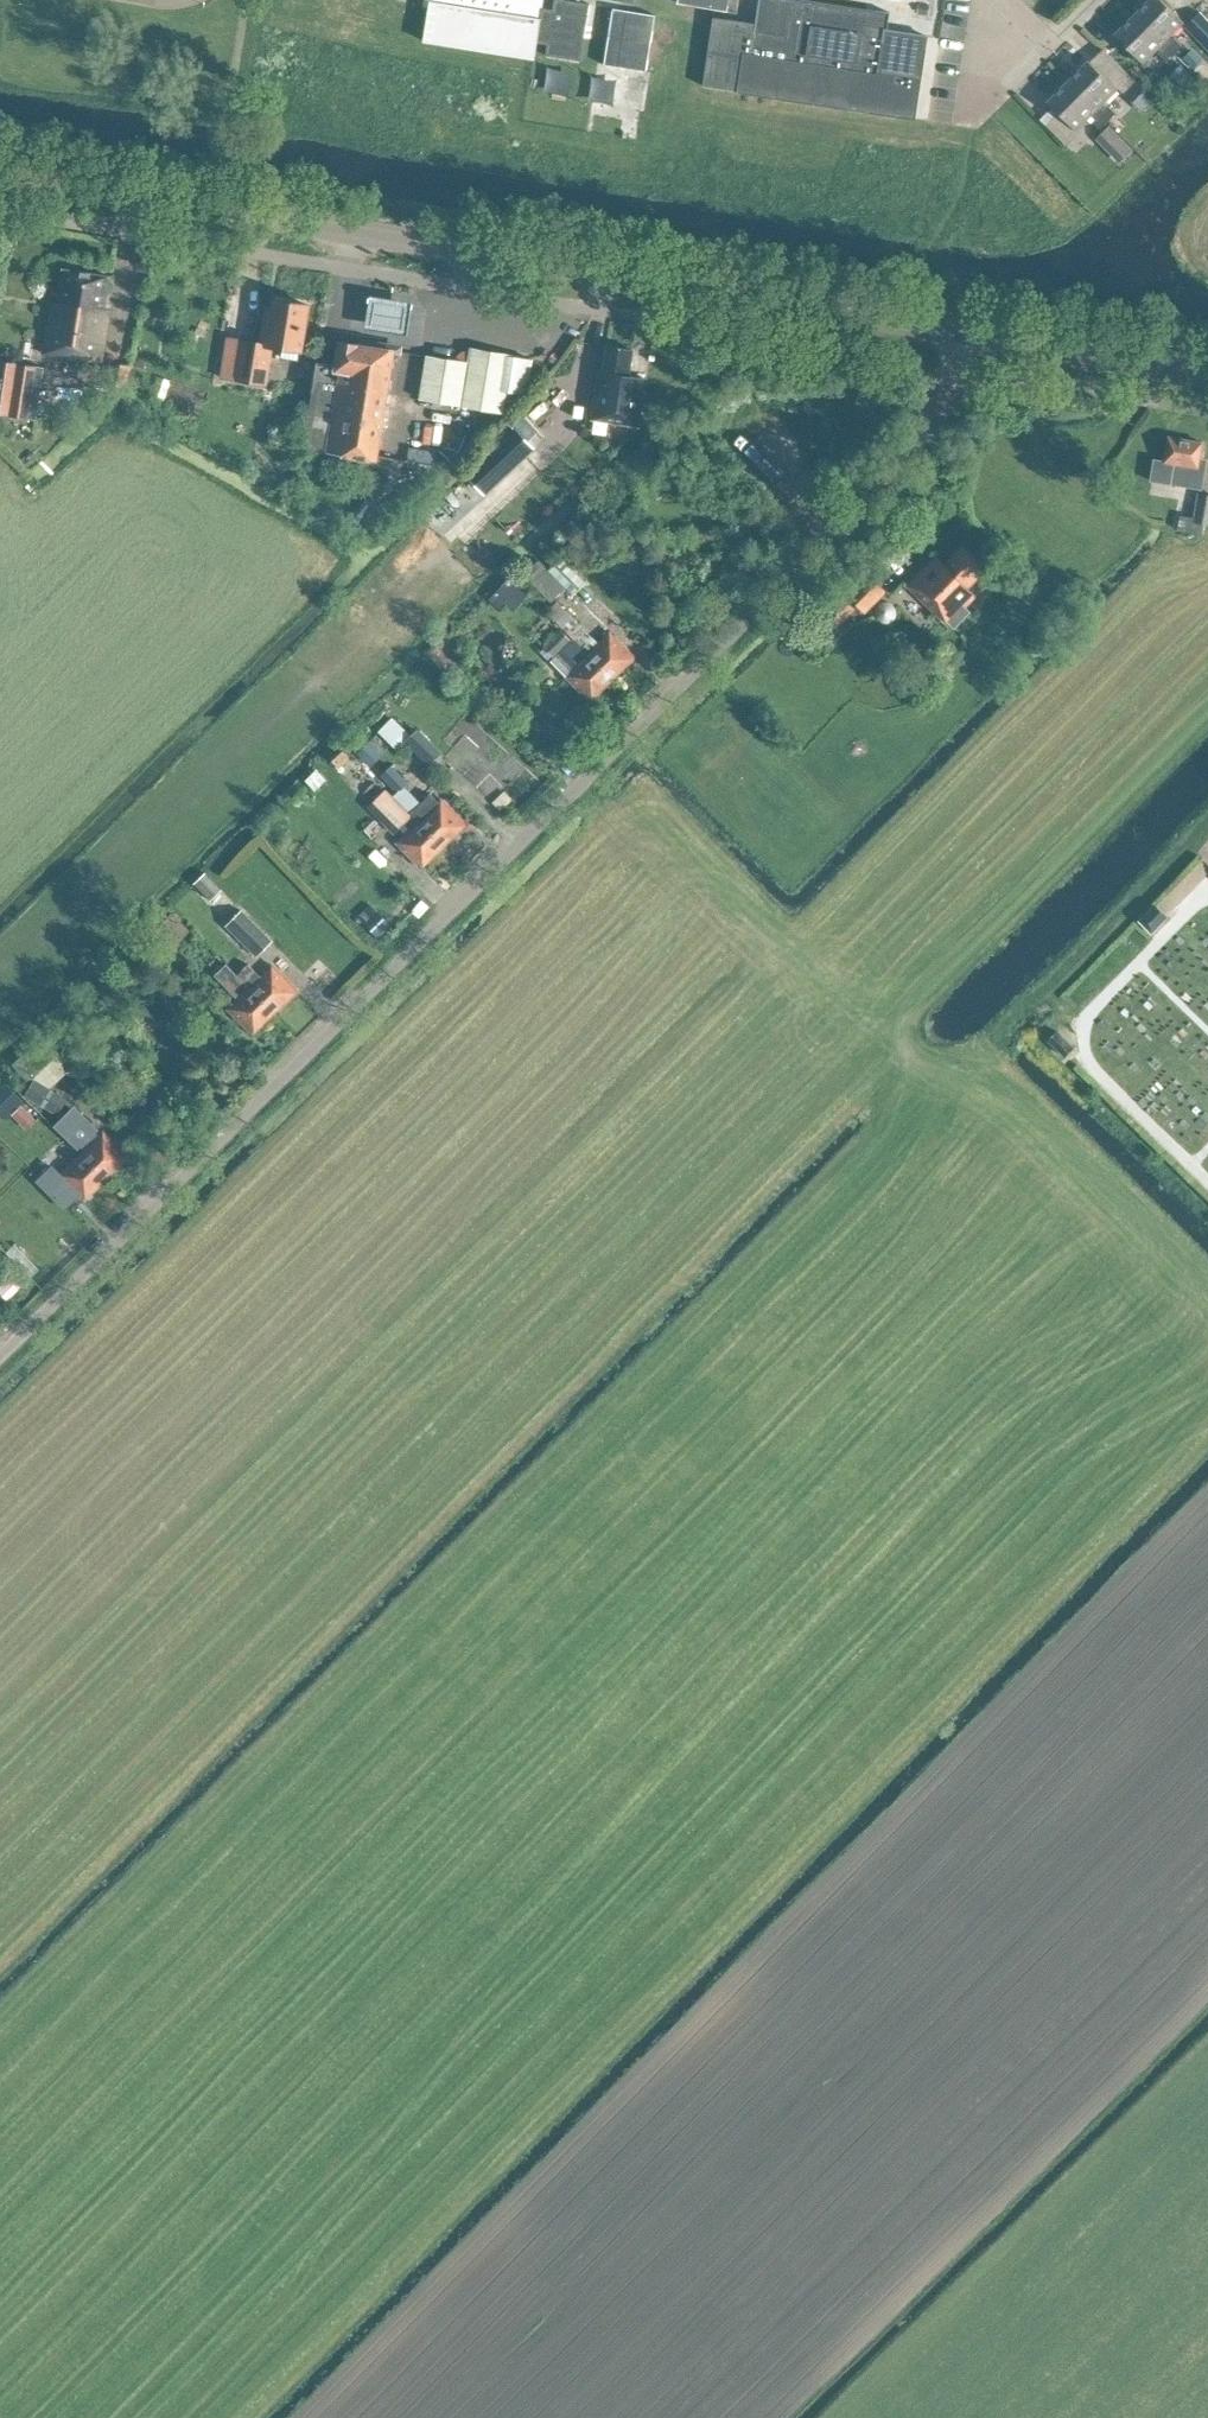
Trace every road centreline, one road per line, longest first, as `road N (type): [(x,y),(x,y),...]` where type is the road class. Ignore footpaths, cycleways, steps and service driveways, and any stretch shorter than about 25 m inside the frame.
road 1 (unclassified): [(0,1361),(252,1095),(464,898),(874,488),(954,384),(964,330)]
road 2 (secondary): [(964,330),(0,169)]
road 3 (secondary): [(1207,372),(964,330)]

